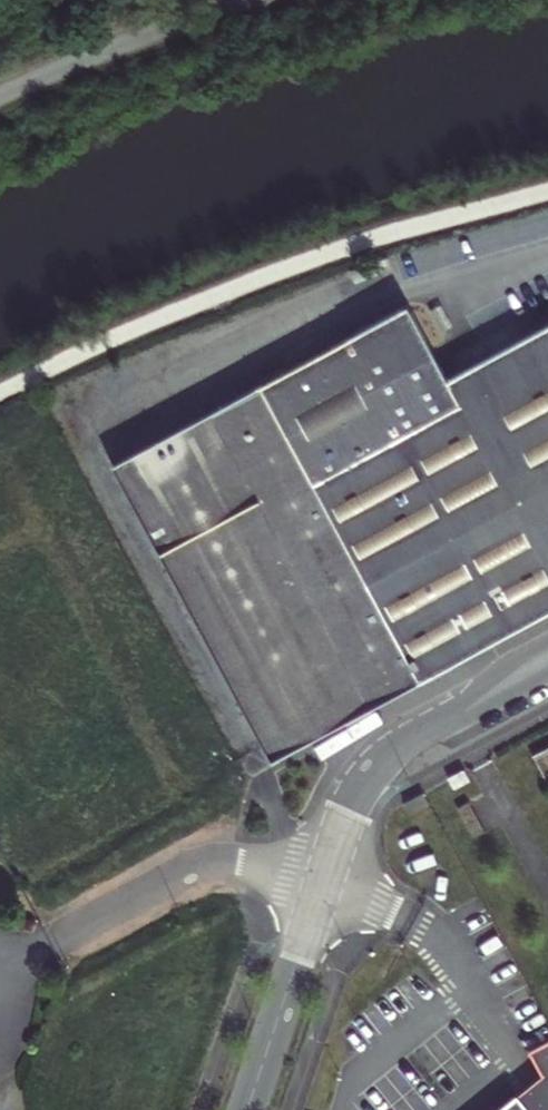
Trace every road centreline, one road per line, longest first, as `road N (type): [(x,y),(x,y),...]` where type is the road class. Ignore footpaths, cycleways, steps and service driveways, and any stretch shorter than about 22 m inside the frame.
road 1 (unclassified): [(322,885),(254,863),(217,862),(51,940)]
road 2 (residential): [(322,885),(368,776),(452,717)]
road 3 (residential): [(307,929),(247,1109)]
road 4 (residential): [(547,638),(491,675),(452,717)]

